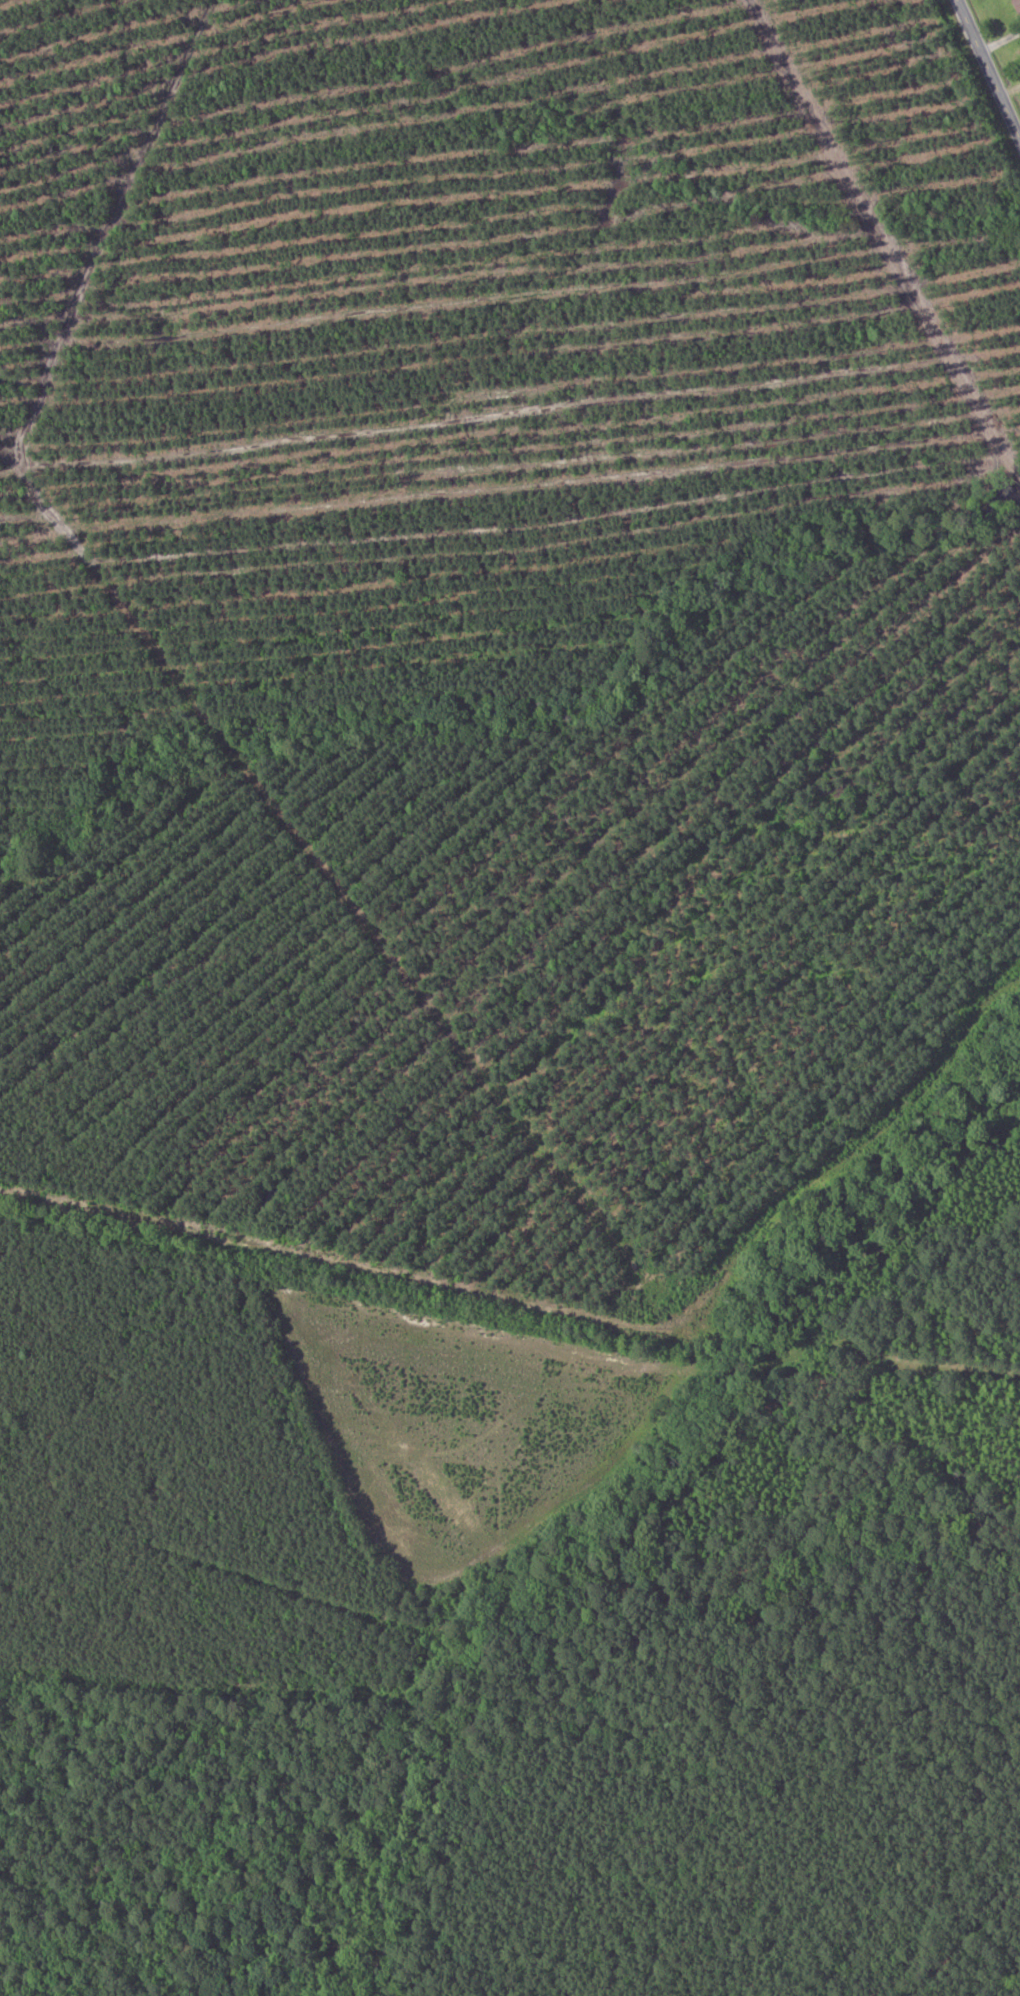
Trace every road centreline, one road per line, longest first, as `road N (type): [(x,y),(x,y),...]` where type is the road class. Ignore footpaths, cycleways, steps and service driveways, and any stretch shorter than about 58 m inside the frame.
road 1 (residential): [(1019,140),(957,0)]

